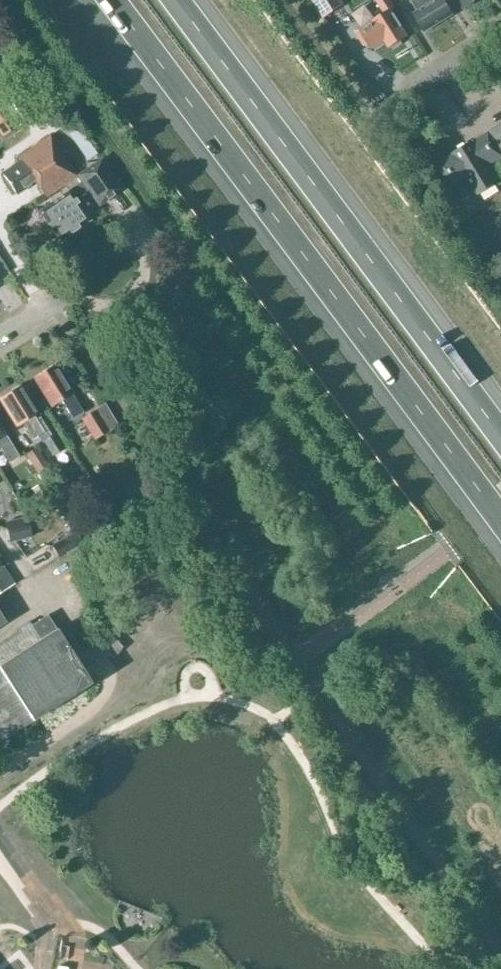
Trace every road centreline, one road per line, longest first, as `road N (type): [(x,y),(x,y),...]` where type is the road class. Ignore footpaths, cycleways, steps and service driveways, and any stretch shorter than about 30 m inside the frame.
road 1 (motorway): [(115,0),(500,511)]
road 2 (motorway): [(500,434),(177,0)]
road 3 (unclassified): [(500,30),(374,109)]

